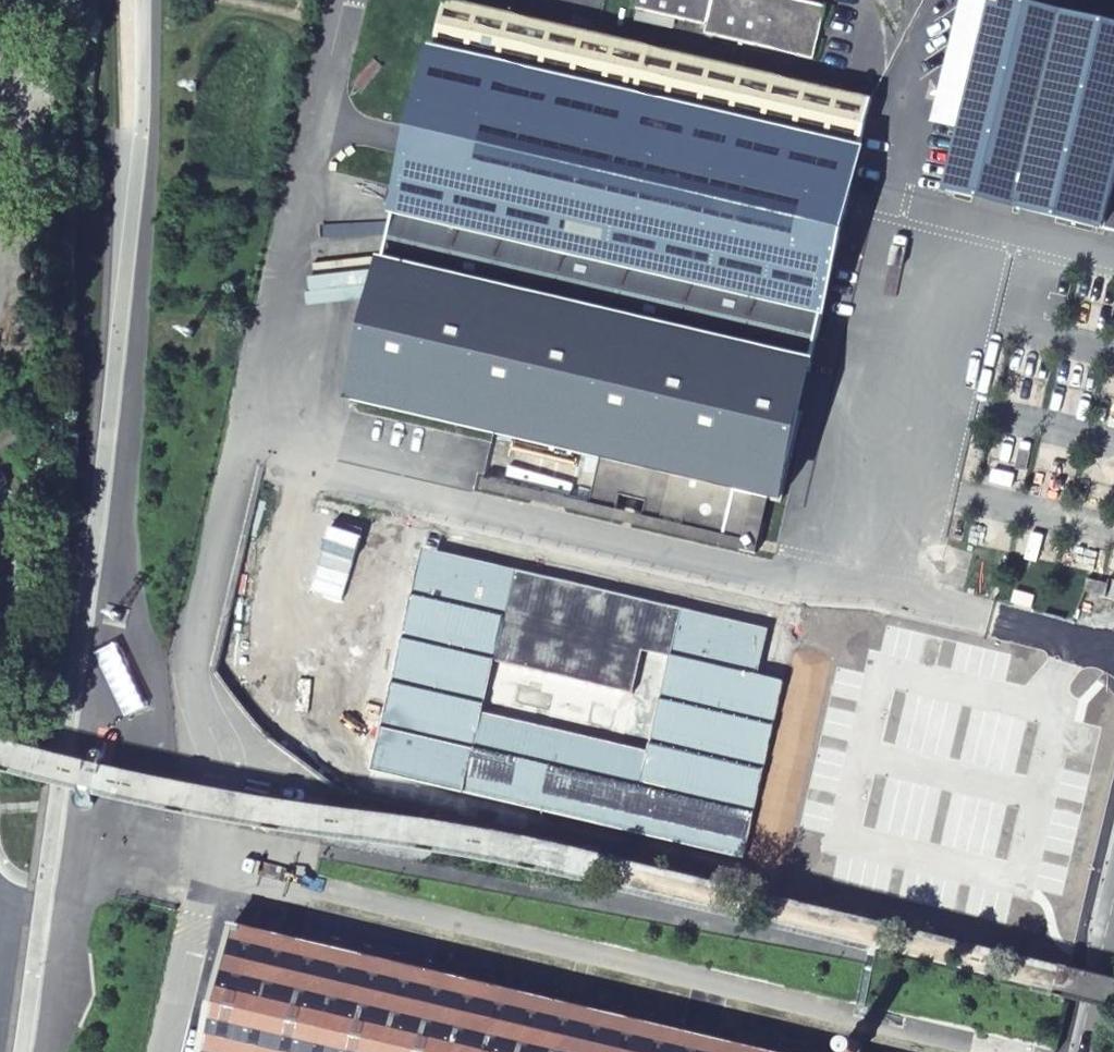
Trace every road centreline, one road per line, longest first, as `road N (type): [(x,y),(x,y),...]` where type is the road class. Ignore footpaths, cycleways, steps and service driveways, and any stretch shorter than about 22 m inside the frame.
road 1 (secondary): [(1113,879),(1075,1051)]

